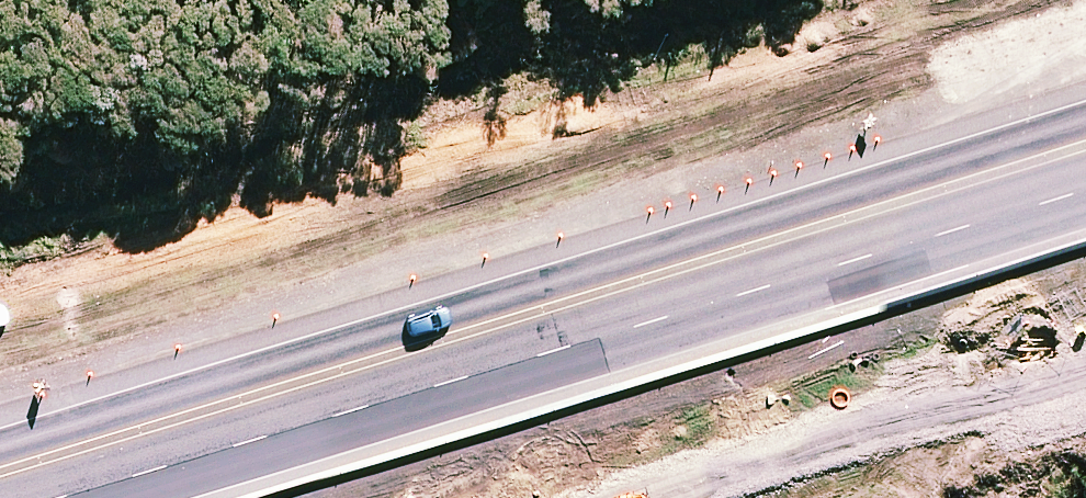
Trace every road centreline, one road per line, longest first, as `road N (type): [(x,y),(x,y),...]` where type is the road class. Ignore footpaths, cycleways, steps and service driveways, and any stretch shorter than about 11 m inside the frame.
road 1 (track): [(1085,4),(0,343)]
road 2 (trunk): [(0,405),(1085,76)]
road 3 (trunk): [(99,497),(1085,210)]

